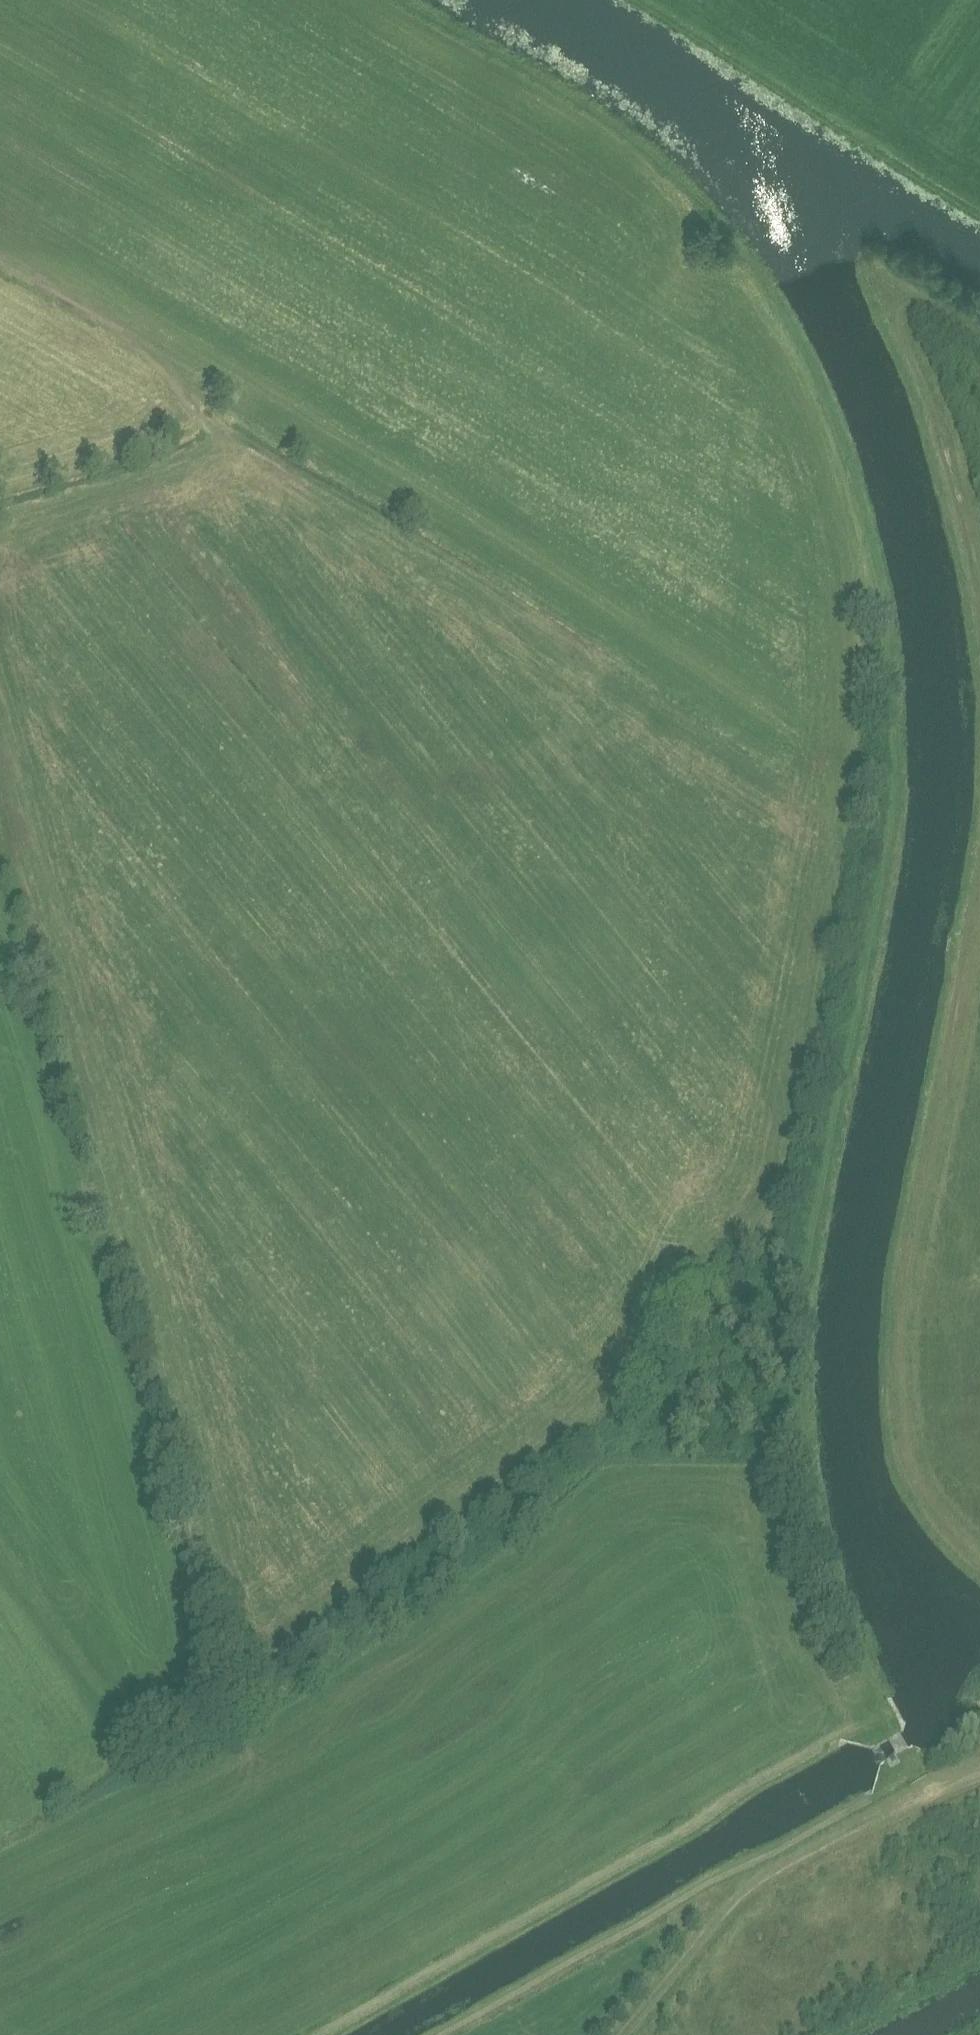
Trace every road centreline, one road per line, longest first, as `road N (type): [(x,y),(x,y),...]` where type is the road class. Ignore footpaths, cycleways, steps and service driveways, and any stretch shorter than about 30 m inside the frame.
road 1 (track): [(979,1556),(920,1494),(893,1386),(904,1244),(973,932)]
road 2 (track): [(616,2034),(716,1915),(926,1788)]

